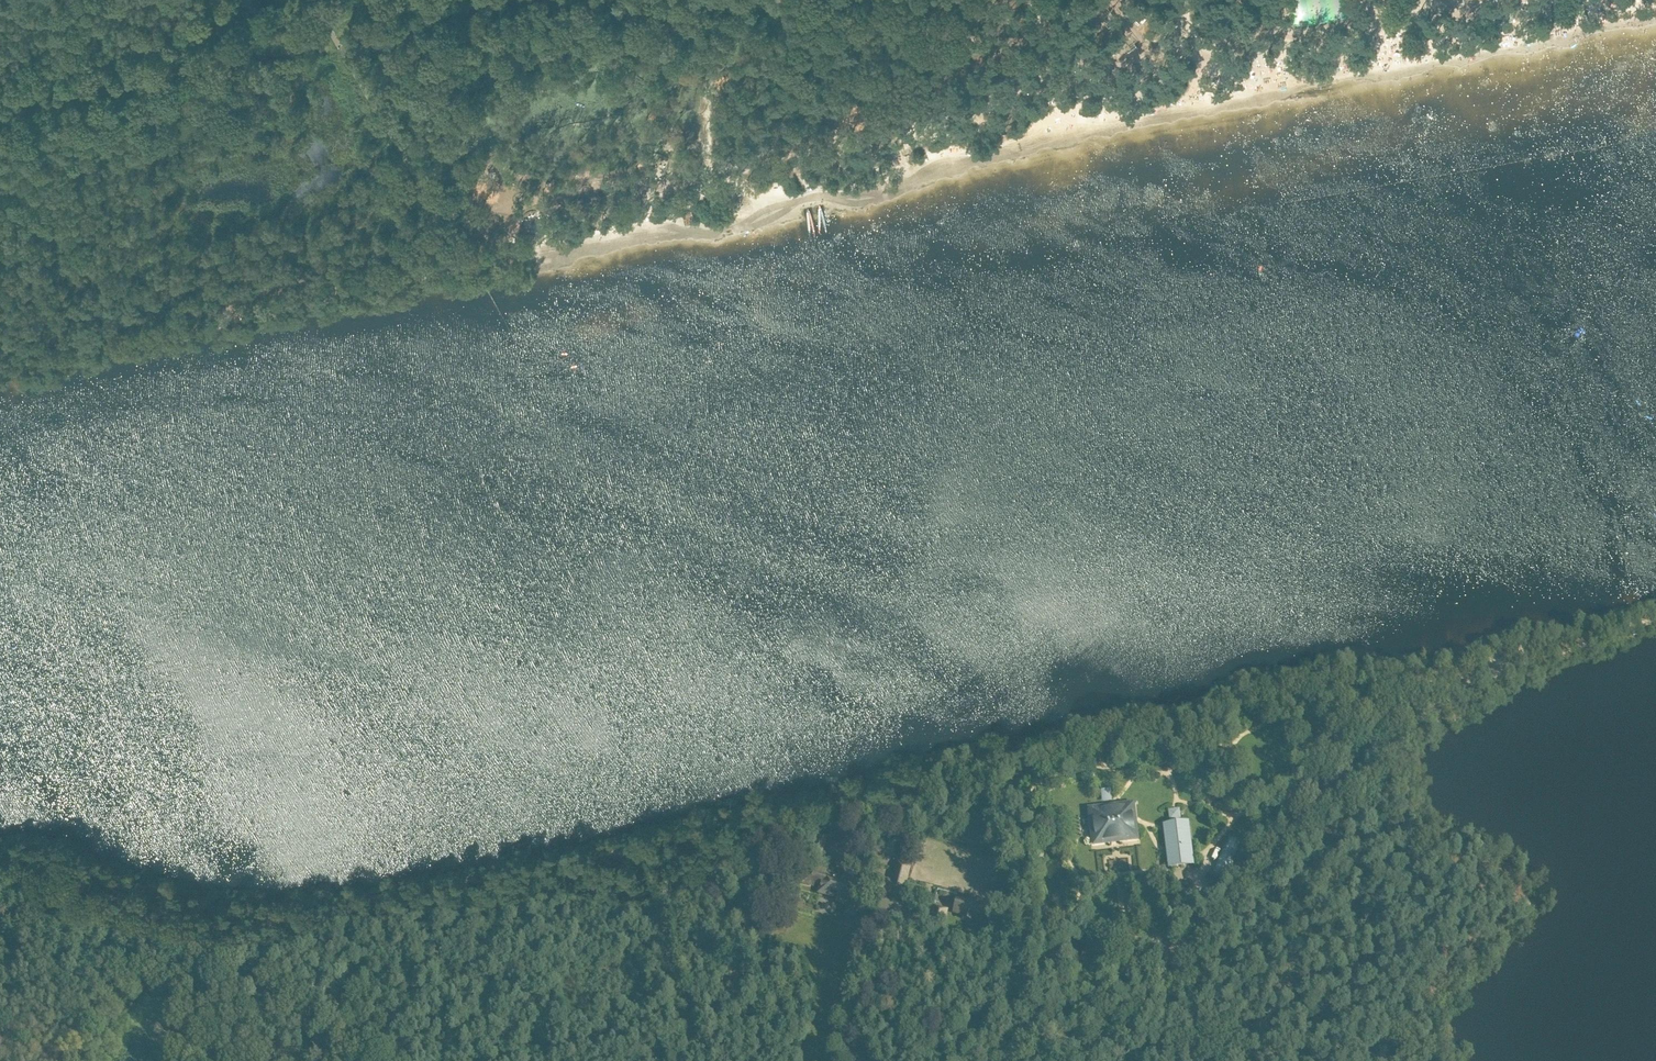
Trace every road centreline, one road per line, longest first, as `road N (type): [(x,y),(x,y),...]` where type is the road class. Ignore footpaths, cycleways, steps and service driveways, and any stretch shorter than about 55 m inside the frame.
road 1 (unclassified): [(357,1060),(174,935),(0,879)]
road 2 (unclassified): [(1195,1060),(1177,970),(1095,1060)]

